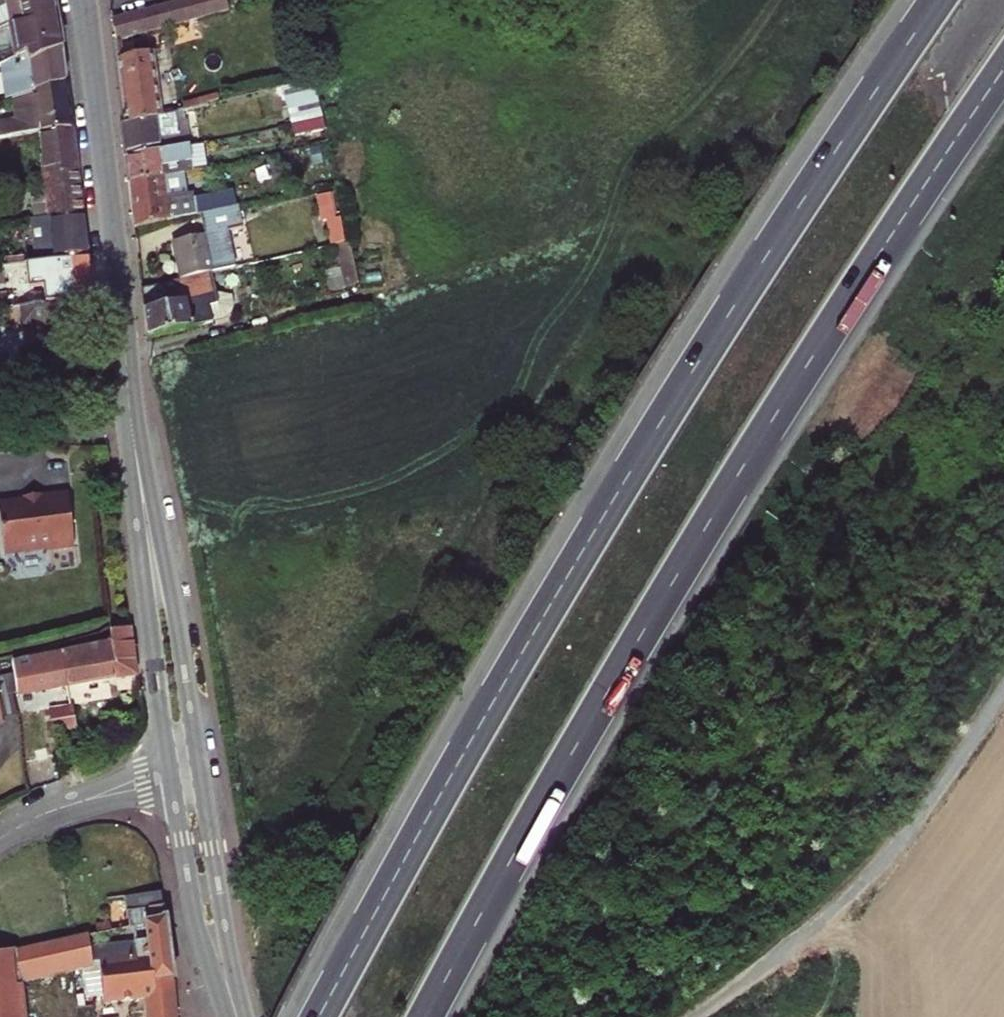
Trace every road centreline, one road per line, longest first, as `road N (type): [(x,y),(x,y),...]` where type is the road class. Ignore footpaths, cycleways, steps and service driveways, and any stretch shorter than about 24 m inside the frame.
road 1 (motorway): [(938,0),(643,449),(318,1016)]
road 2 (motorway): [(426,1016),(694,548),(1003,70)]
road 3 (secondary): [(127,366),(137,528),(171,778)]
road 4 (secondary): [(200,771),(127,366)]
road 5 (secondary): [(127,366),(84,0)]
road 6 (secondary): [(240,1016),(200,771)]
road 7 (secondary): [(171,778),(200,938),(229,1016)]
road 8 (residential): [(0,838),(60,809),(171,778)]

